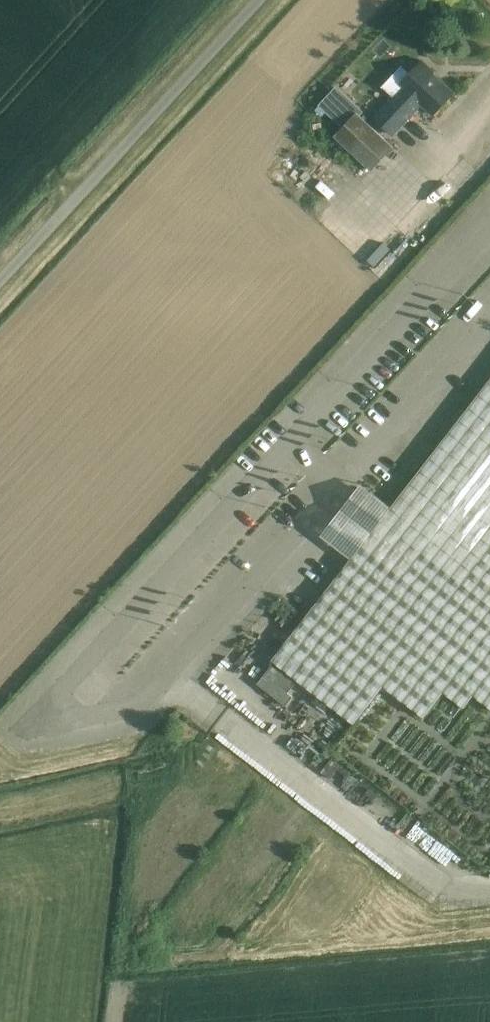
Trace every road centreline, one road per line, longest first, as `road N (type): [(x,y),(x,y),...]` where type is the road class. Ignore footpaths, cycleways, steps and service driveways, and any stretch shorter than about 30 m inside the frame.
road 1 (unclassified): [(0,288),(264,0)]

